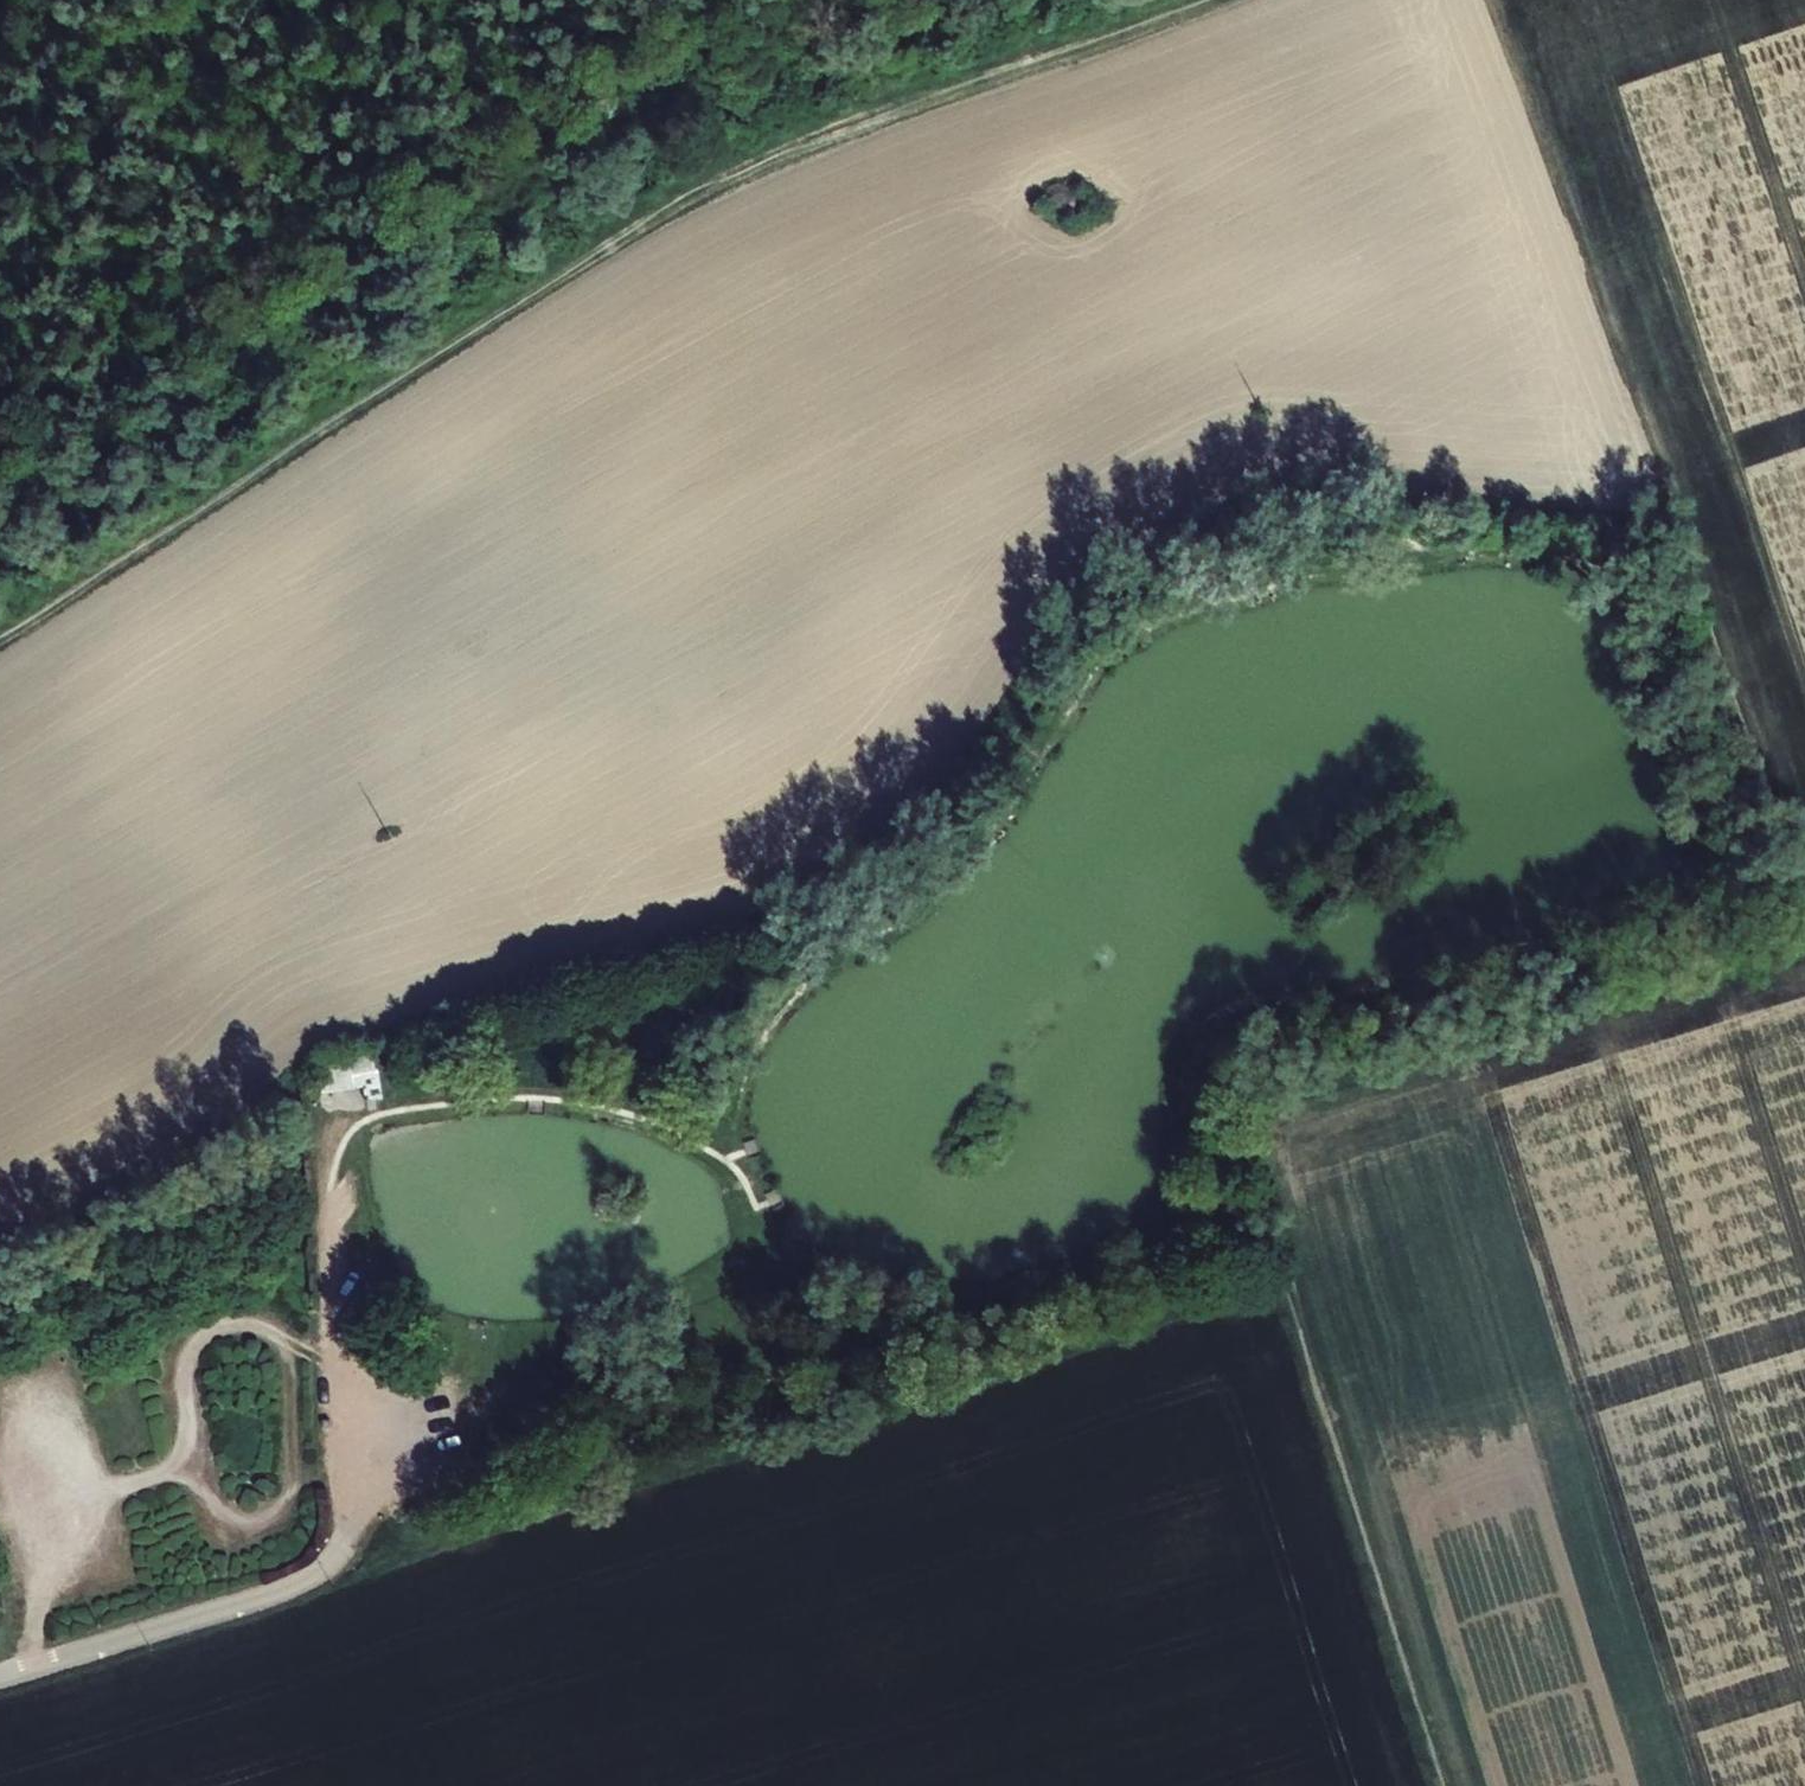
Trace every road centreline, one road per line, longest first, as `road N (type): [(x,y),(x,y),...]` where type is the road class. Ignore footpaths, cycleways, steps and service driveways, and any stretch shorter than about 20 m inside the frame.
road 1 (track): [(0,637),(697,194),(1221,0)]
road 2 (residential): [(0,1675),(283,1589),(334,1558),(343,1543),(348,1477),(329,1219)]

